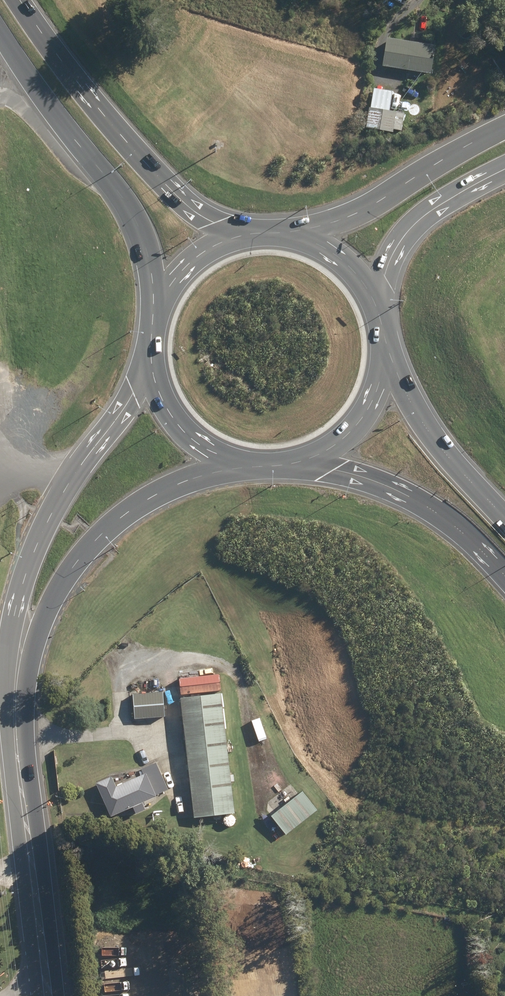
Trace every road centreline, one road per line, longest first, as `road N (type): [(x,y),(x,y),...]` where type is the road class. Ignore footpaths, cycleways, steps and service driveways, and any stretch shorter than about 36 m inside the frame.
road 1 (secondary): [(14,715),(11,599),(48,516),(148,360)]
road 2 (secondary): [(236,464),(151,497),(80,555),(47,612),(14,715)]
road 3 (primary): [(22,0),(137,156),(182,203),(256,235)]
road 4 (primary): [(152,305),(126,207),(0,26)]
road 5 (track): [(122,731),(119,684),(128,668),(167,660),(236,676),(271,802)]
road 6 (secondary): [(46,995),(14,715)]
road 7 (motorway): [(504,584),(412,502),(332,472),(283,465)]
road 8 (secondary): [(295,239),(504,126)]
road 9 (track): [(16,741),(173,727),(180,795)]
road 10 (motorway): [(380,364),(504,522)]
road 11 (secondary): [(504,168),(420,220),(385,270),(372,304)]
road 12 (primary): [(380,364),(353,427),(318,454),(283,465)]
road 13 (primary): [(236,464),(178,428),(148,360)]
road 14 (primary): [(152,305),(206,249),(256,235)]

